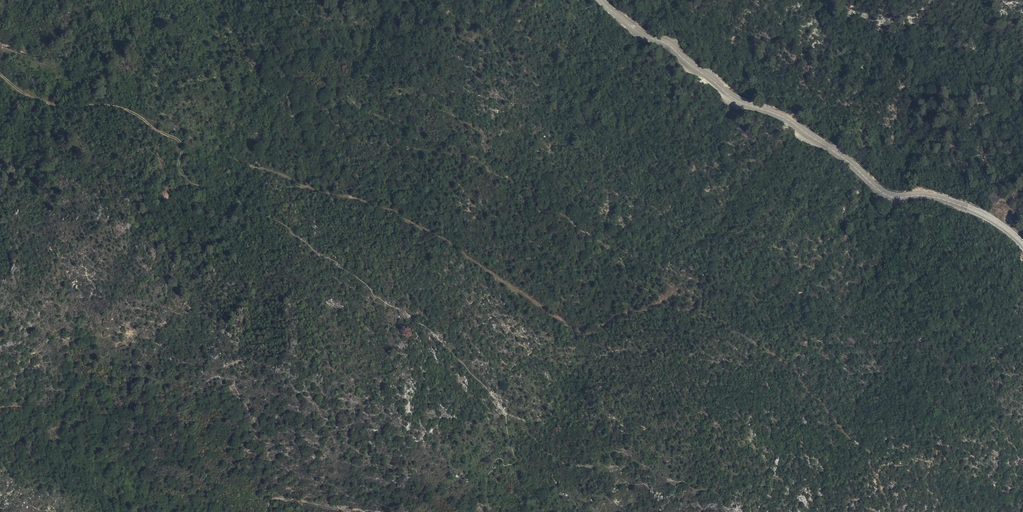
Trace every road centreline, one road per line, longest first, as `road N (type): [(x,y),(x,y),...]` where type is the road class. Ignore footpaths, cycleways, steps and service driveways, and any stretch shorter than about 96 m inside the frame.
road 1 (tertiary): [(1022,242),(957,202),(882,190),(841,154),(738,99),(602,0)]
road 2 (track): [(0,73),(68,106),(123,106),(180,139),(185,178)]

